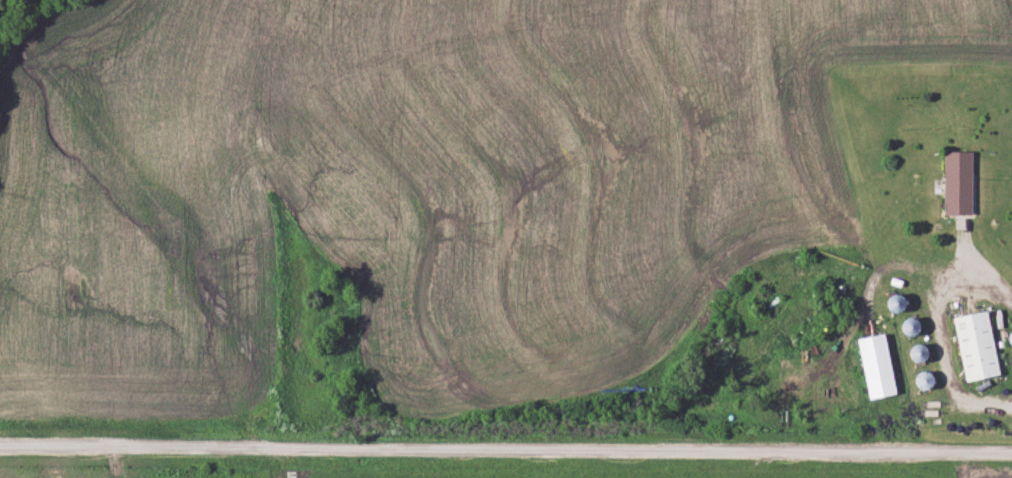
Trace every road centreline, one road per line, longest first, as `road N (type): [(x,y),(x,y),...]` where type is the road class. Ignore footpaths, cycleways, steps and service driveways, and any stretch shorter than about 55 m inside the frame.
road 1 (residential): [(1011,455),(0,444)]

